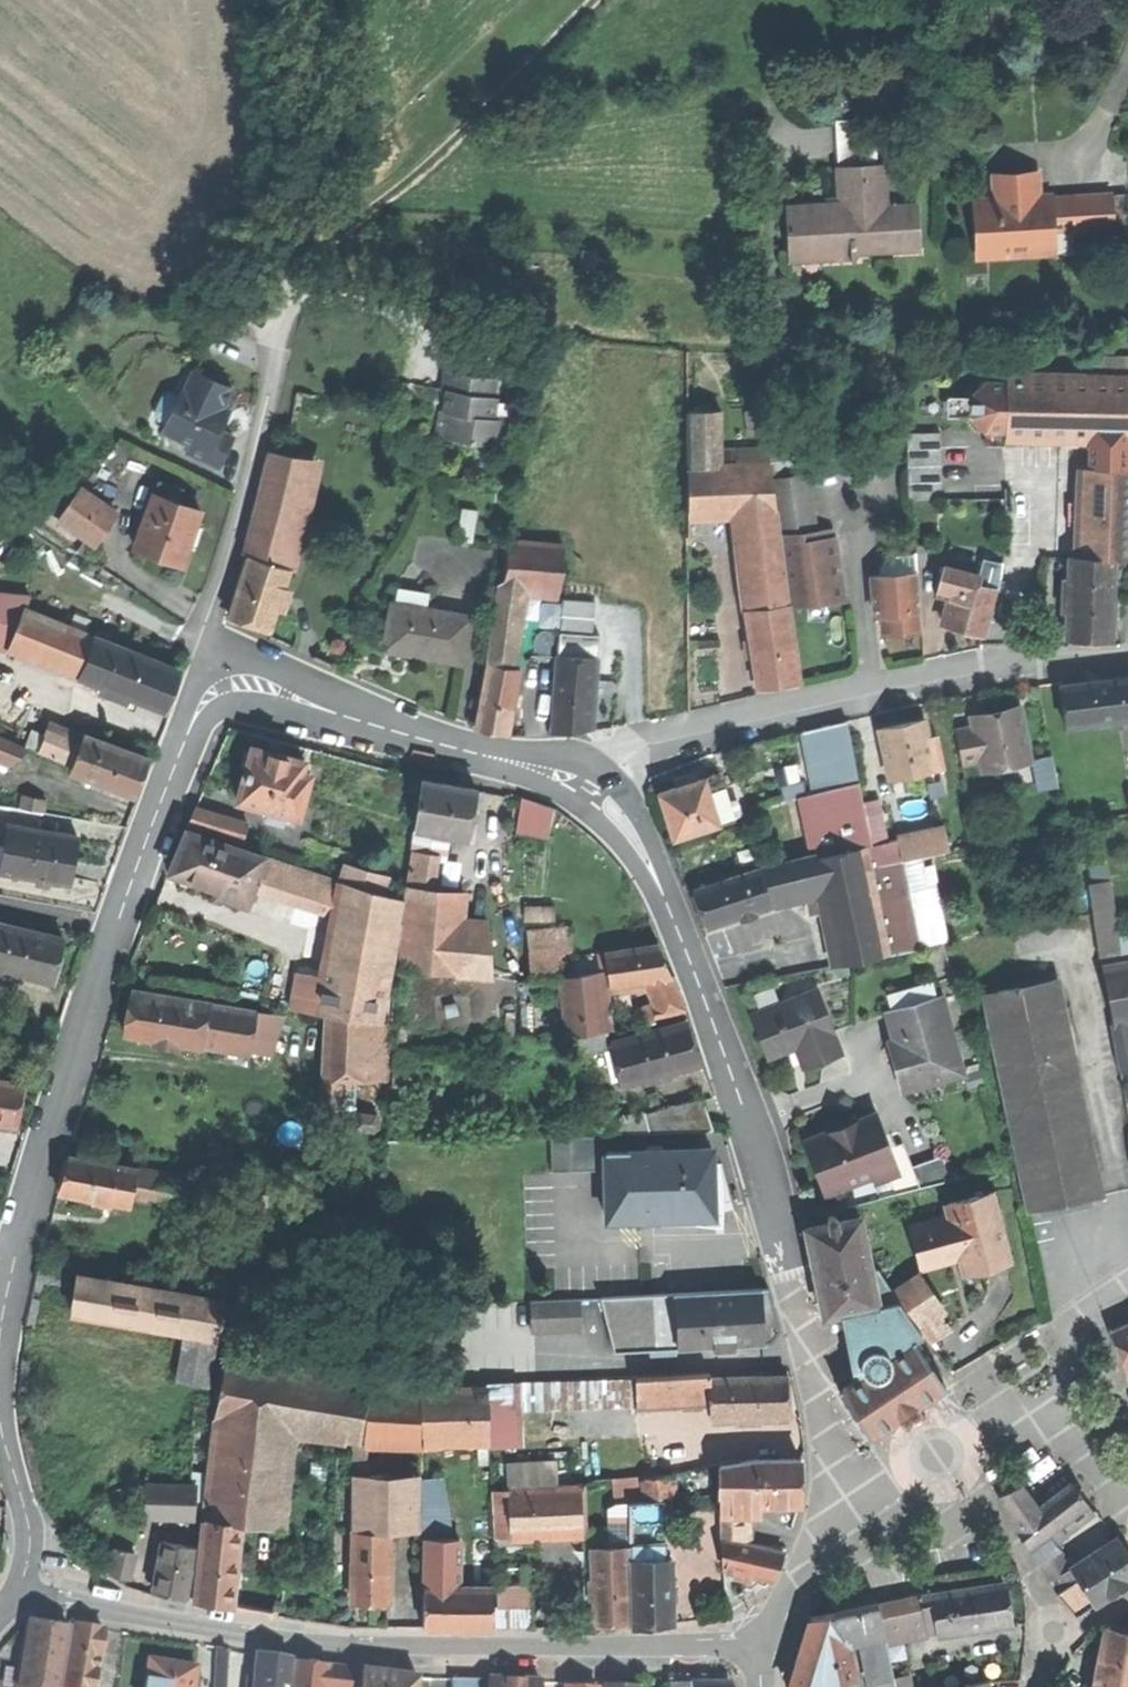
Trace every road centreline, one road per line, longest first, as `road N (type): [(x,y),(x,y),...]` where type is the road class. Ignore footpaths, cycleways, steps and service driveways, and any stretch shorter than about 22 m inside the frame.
road 1 (residential): [(847,1509),(747,1121),(654,876),(592,791)]
road 2 (residential): [(16,1592),(267,1637),(362,1644),(763,1644)]
road 3 (residential): [(0,1327),(26,1213),(113,939),(195,711),(222,686)]
road 4 (residential): [(592,791),(627,751),(682,731),(984,669),(1127,660)]
road 5 (track): [(591,0),(282,281),(264,324),(270,381)]
road 6 (residential): [(592,791),(551,768),(259,687),(222,686)]
road 7 (residential): [(16,1592),(32,1529),(7,1441),(0,1354)]
road 8 (tertiary): [(847,1509),(1019,1403)]
road 9 (tertiary): [(763,1644),(847,1509)]
road 10 (residential): [(1019,1403),(1051,1348),(1127,1298)]
road 11 (tertiary): [(1019,1403),(1055,1413),(1127,1478)]

